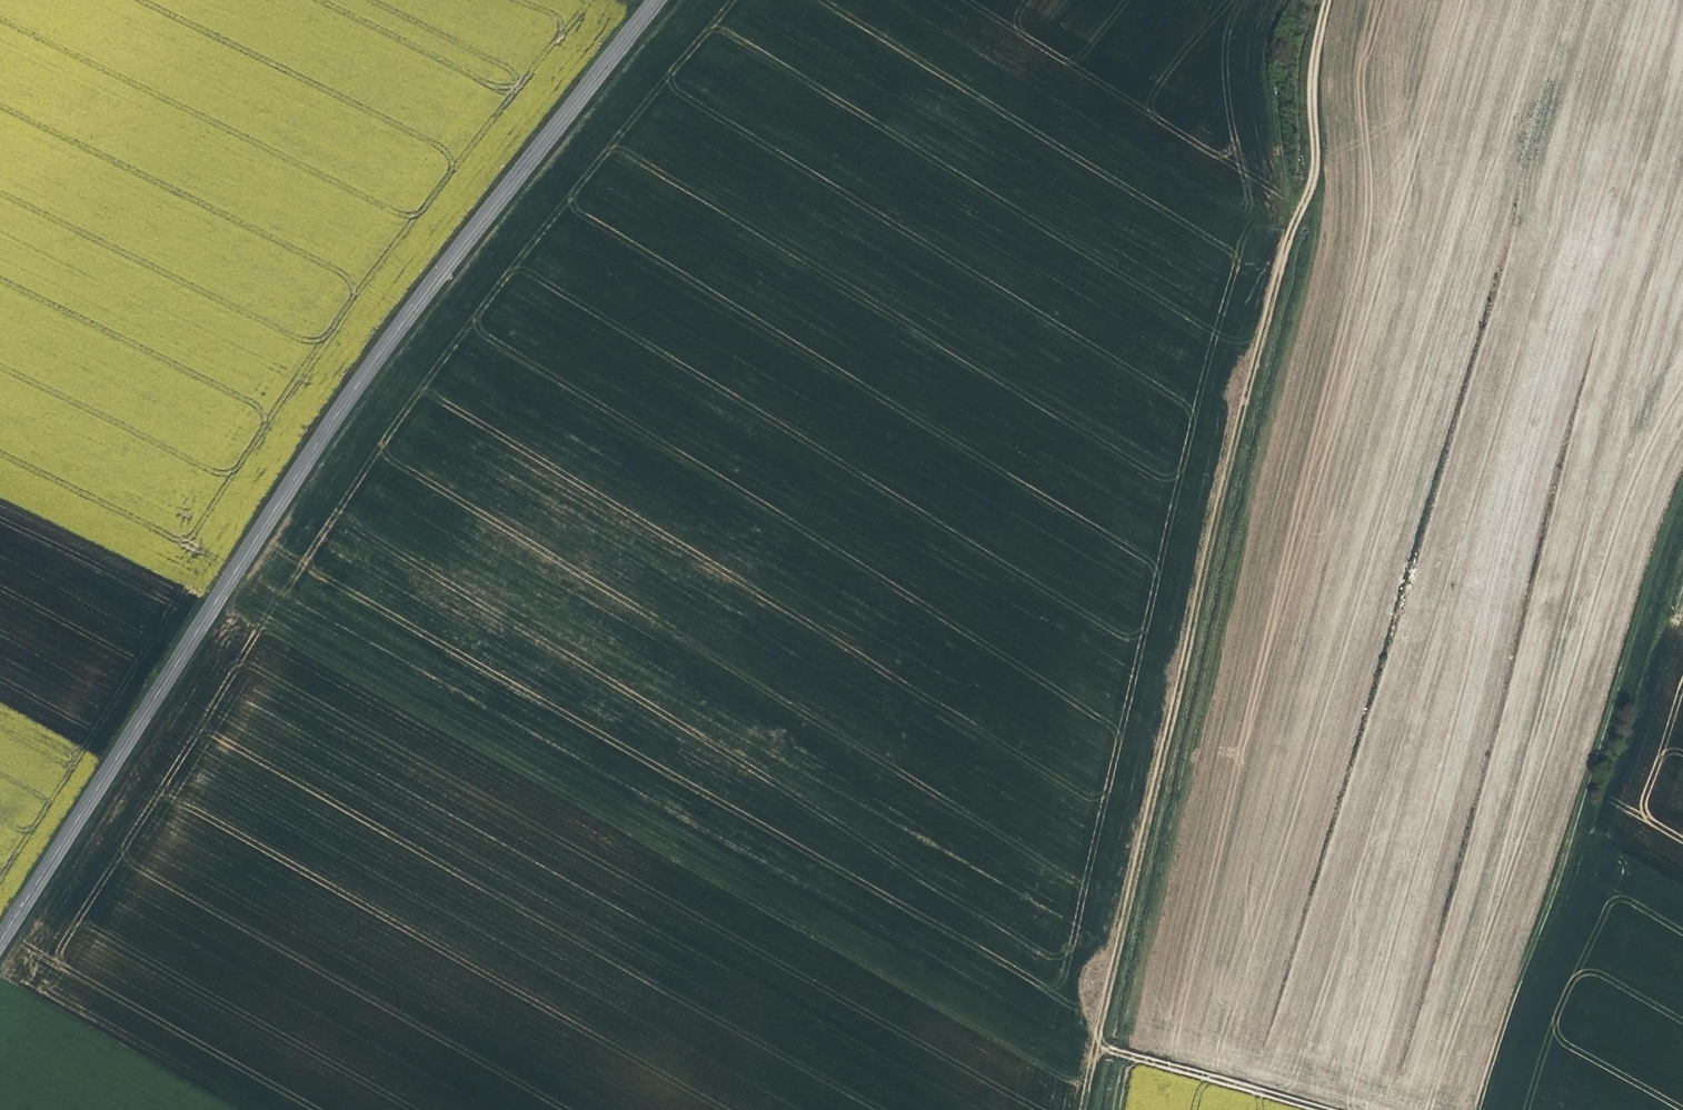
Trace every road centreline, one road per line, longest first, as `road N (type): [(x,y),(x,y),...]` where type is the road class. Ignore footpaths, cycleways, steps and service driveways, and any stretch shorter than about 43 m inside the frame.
road 1 (tertiary): [(657,0),(332,423),(0,944)]
road 2 (track): [(1327,0),(1314,73),(1318,181),(1290,230),(1084,1109)]
road 3 (track): [(1682,478),(1663,514),(1582,801),(1482,1109)]
road 4 (track): [(1337,1109),(1093,1047)]

